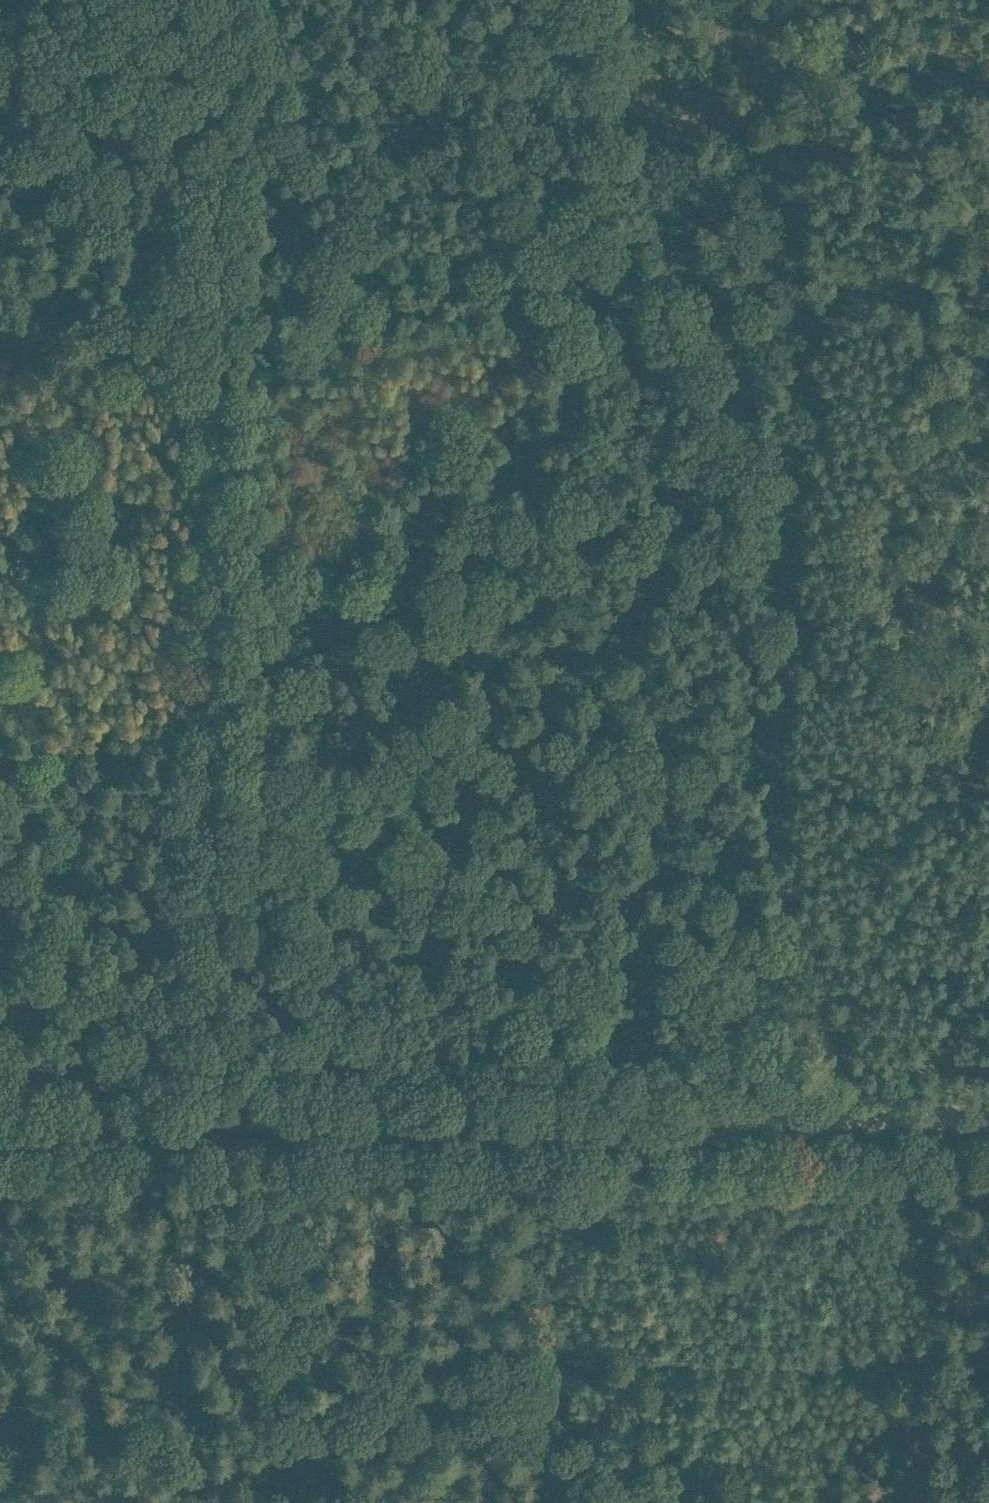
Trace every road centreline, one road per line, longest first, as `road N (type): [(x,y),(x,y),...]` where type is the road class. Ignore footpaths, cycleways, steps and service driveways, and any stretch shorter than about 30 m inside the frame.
road 1 (track): [(210,1112),(209,0)]
road 2 (track): [(988,1119),(265,1113)]
road 3 (track): [(289,1343),(988,1359)]
road 4 (track): [(0,1112),(210,1112)]
road 5 (track): [(266,1154),(289,1343)]
road 6 (track): [(289,1343),(304,1502)]

